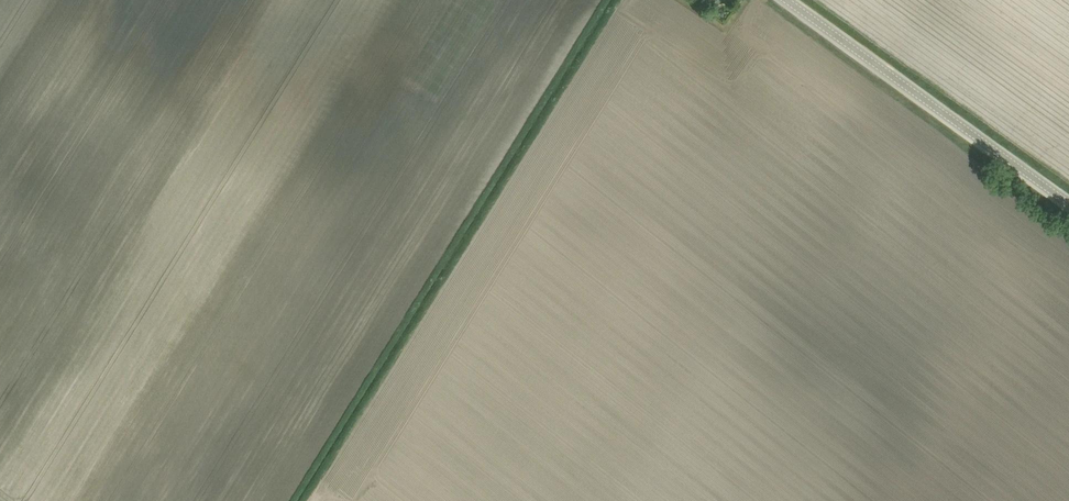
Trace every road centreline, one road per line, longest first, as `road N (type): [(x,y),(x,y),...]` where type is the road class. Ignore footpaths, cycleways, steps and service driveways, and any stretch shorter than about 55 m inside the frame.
road 1 (tertiary): [(1068,208),(785,0)]

